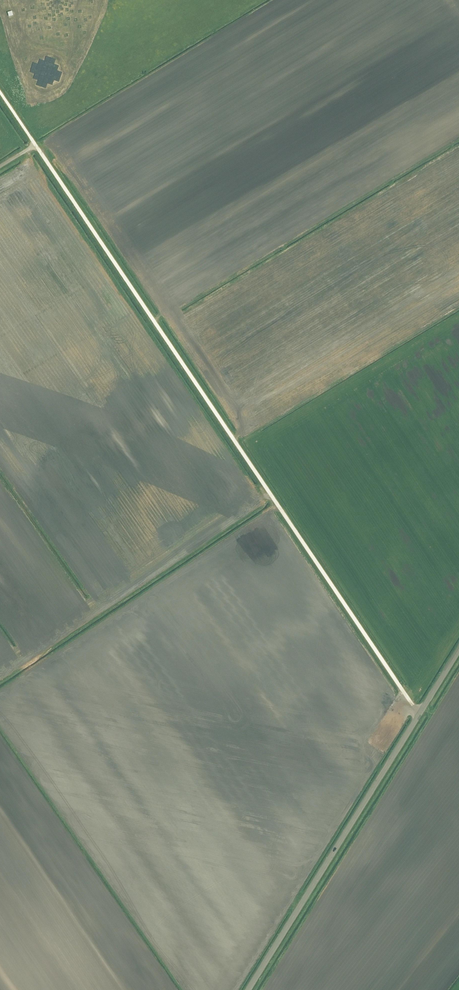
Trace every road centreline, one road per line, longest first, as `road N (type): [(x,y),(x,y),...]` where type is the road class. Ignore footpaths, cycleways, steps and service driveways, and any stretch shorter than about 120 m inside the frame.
road 1 (unclassified): [(419,715),(36,145)]
road 2 (tertiary): [(248,989),(419,715)]

